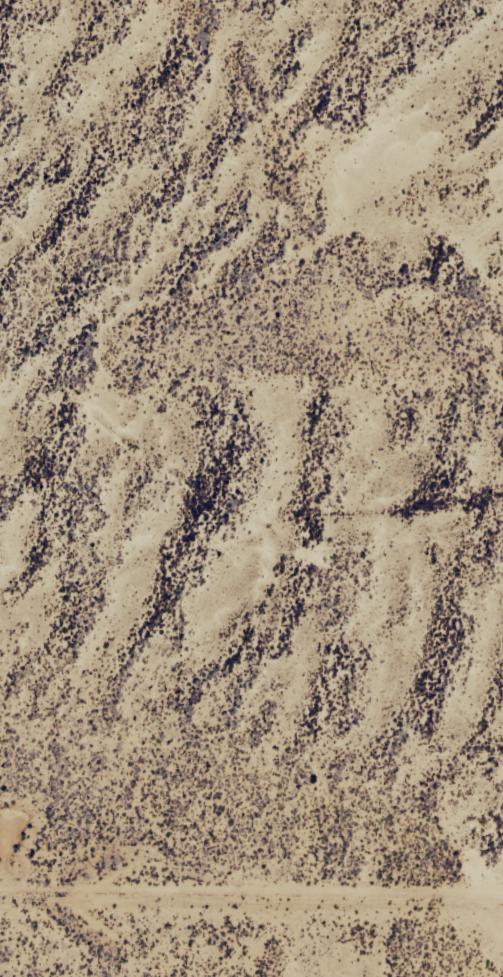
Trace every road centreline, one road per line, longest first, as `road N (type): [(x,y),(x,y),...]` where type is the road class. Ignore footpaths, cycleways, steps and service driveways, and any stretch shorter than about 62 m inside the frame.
road 1 (track): [(502,940),(0,938)]

